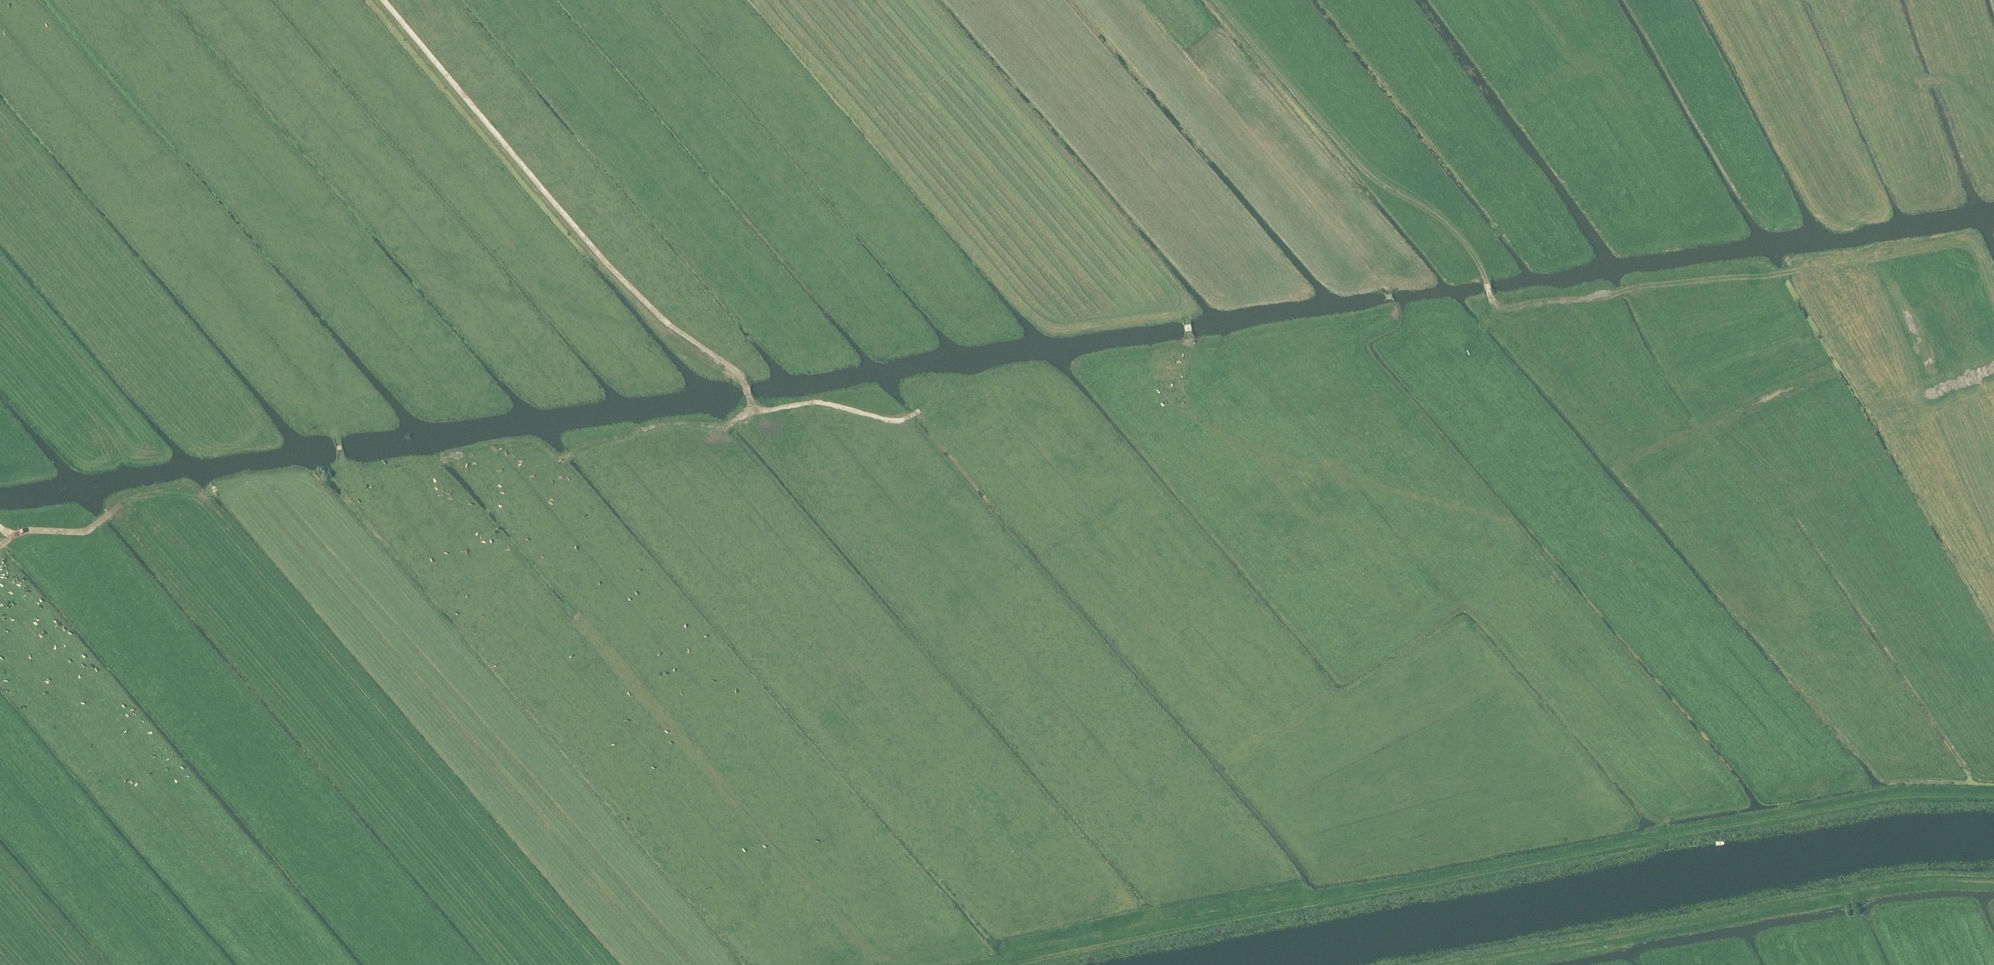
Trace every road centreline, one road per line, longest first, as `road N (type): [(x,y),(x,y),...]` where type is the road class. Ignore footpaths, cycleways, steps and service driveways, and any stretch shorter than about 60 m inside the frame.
road 1 (track): [(0,546),(28,531),(87,532),(122,504),(345,467),(526,450),(562,460),(649,428),(719,426),(814,402),(906,420)]
road 2 (track): [(752,413),(739,373),(649,306),(590,247),(383,0)]
road 3 (track): [(1486,278),(1452,226),(1378,185),(1353,162),(1214,0)]
road 4 (track): [(1631,472),(1498,319),(1490,300)]

